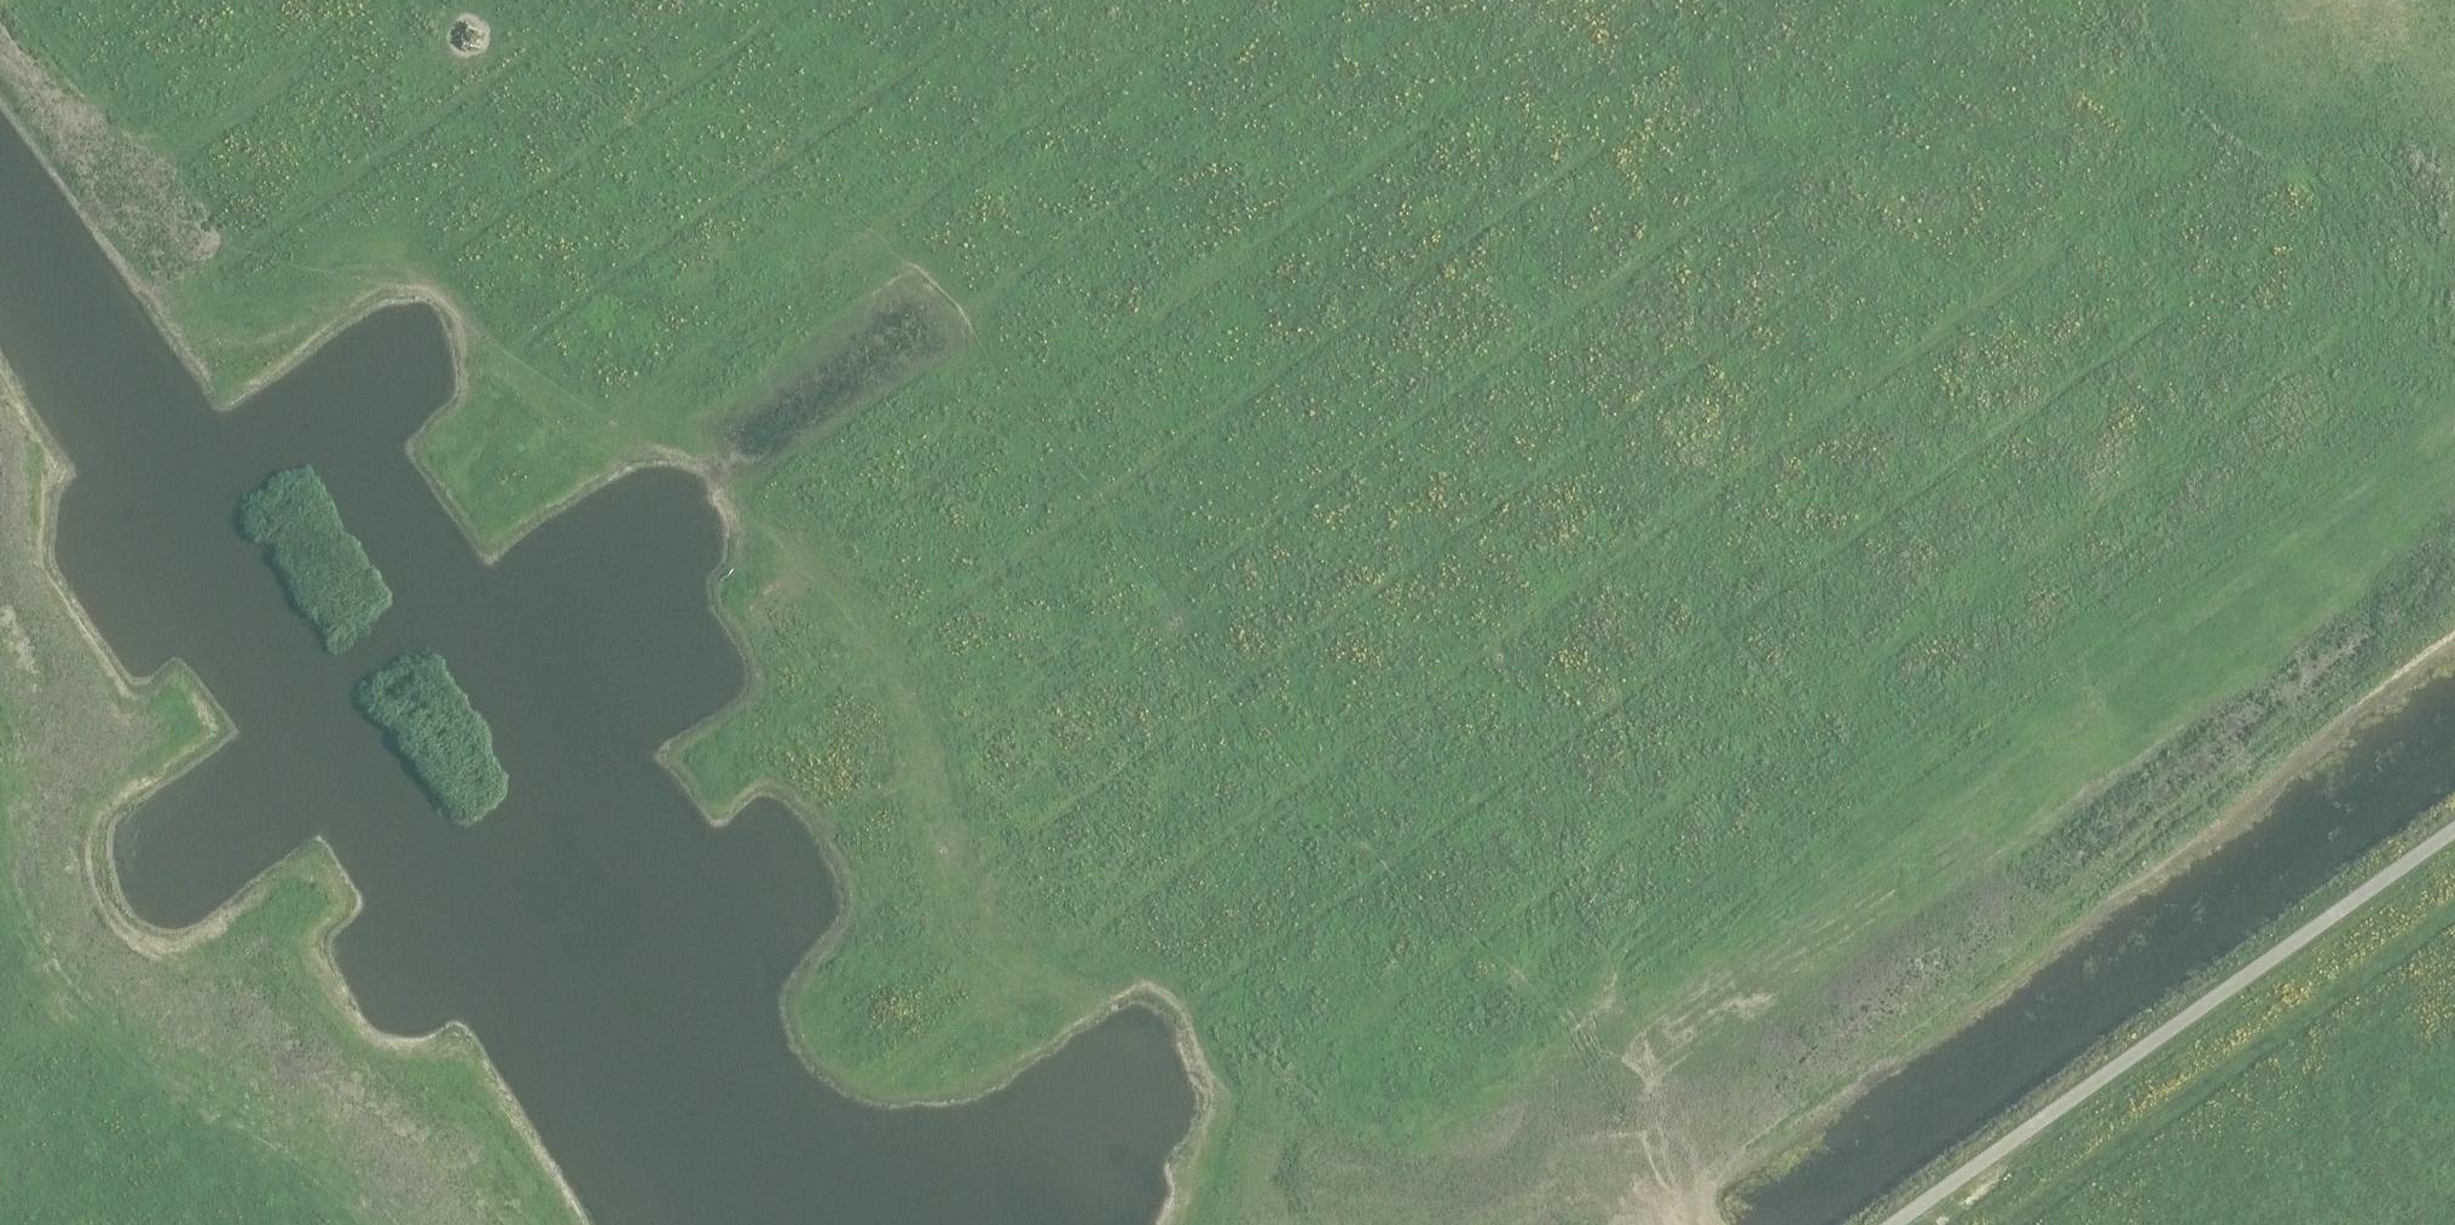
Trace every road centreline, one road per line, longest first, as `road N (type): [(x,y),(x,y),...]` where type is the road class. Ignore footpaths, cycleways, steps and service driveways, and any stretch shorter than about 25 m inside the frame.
road 1 (track): [(1896,1224),(2454,830)]

